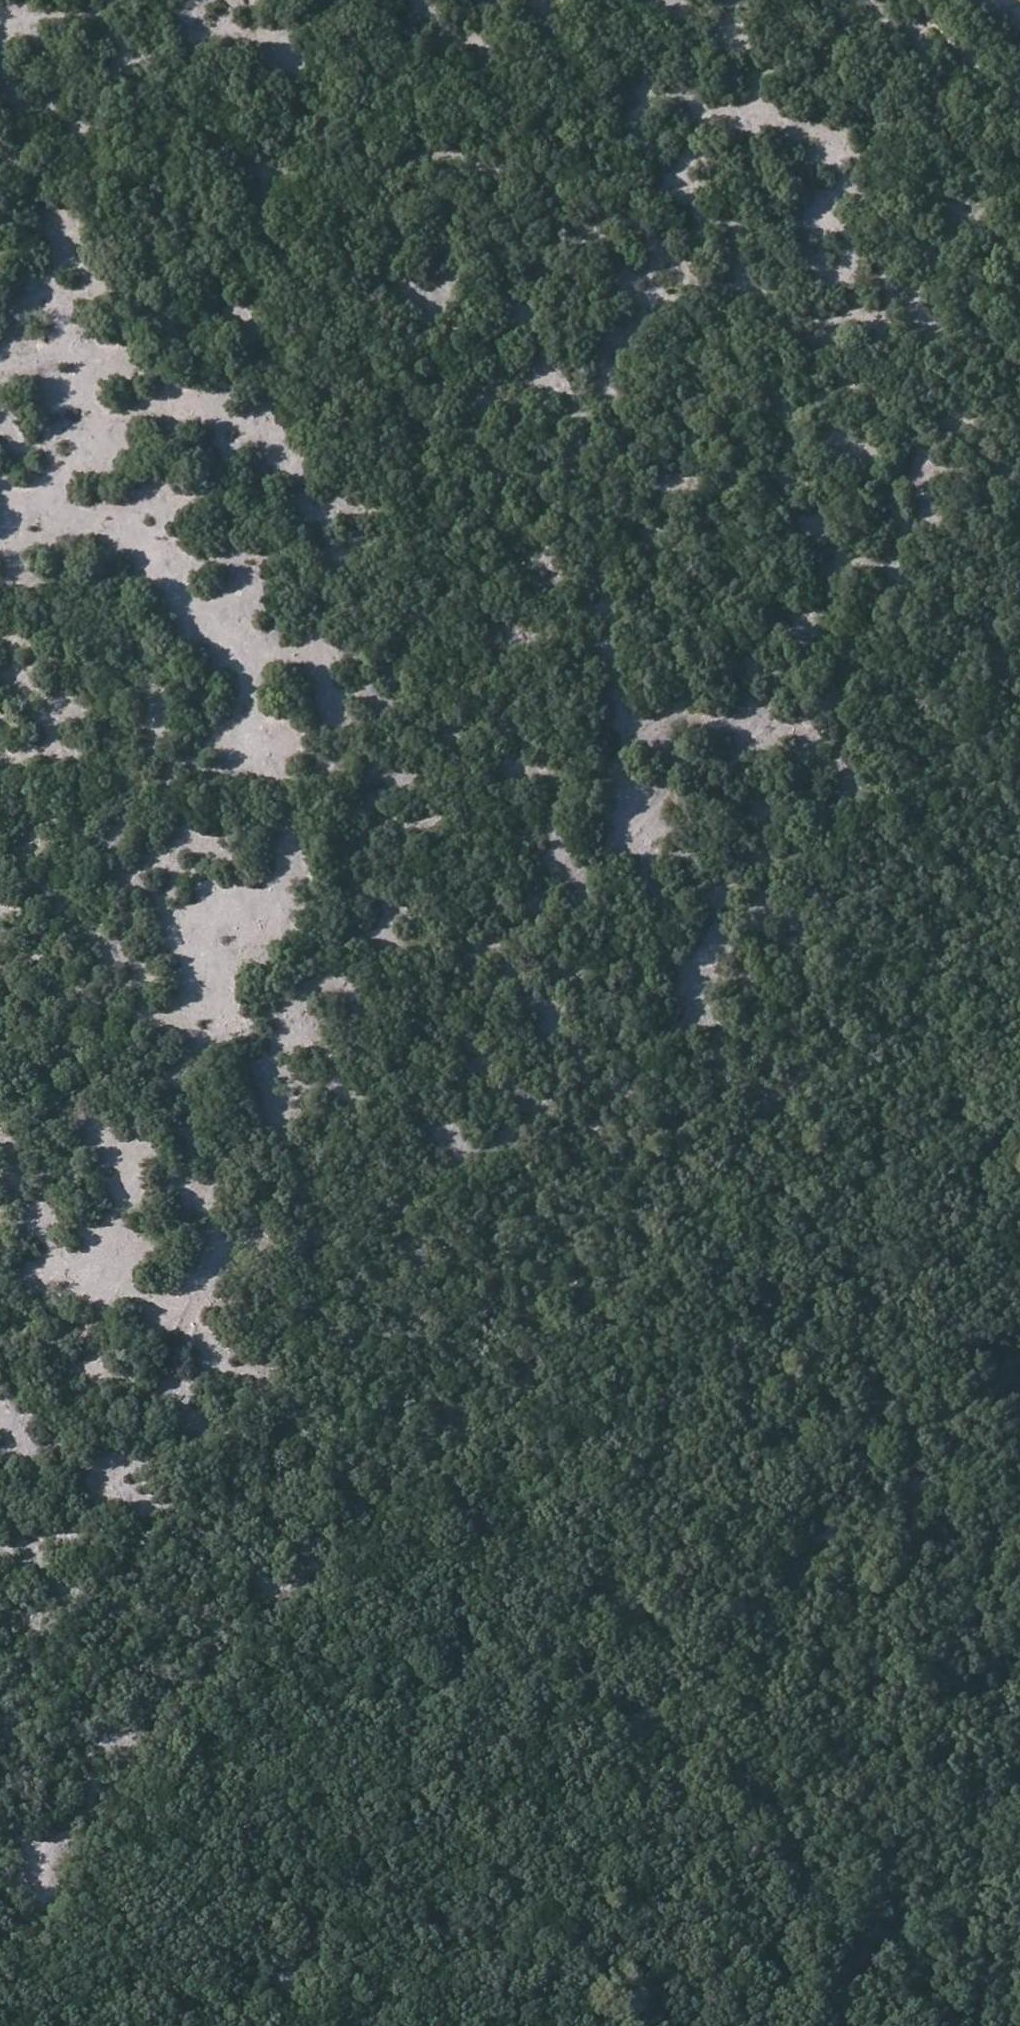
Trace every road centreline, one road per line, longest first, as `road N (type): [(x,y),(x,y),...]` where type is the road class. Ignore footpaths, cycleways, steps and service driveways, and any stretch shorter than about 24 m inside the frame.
road 1 (track): [(925,0),(961,49),(1019,99)]

